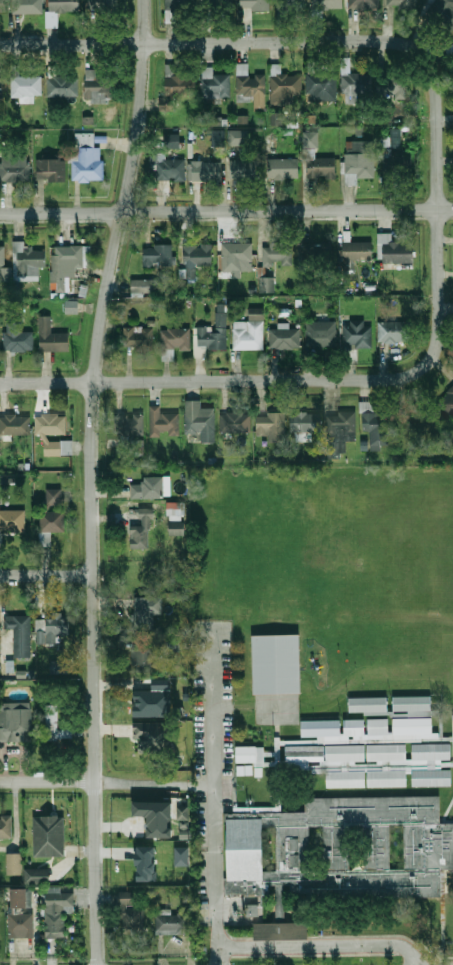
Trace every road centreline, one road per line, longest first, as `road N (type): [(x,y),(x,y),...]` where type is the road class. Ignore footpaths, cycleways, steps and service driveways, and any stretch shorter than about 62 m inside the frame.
road 1 (residential): [(98,964),(93,382),(141,112),(144,0)]
road 2 (residential): [(0,384),(408,378),(426,368),(441,335),(439,210)]
road 3 (residential): [(0,45),(412,48),(438,80),(439,210)]
road 4 (residential): [(0,214),(452,210)]

